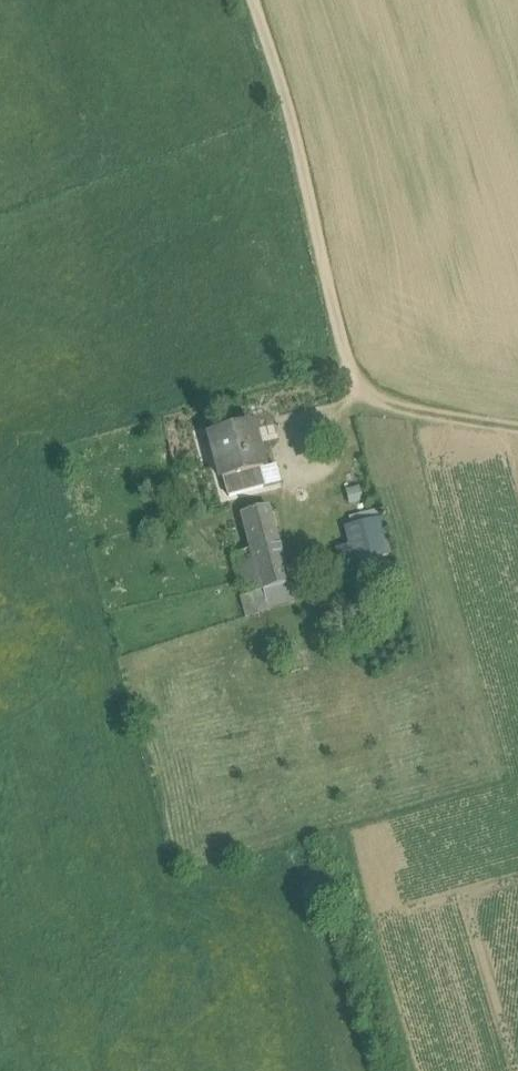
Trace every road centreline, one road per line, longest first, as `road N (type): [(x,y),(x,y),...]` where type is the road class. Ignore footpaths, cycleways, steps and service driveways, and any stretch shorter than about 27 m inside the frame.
road 1 (unclassified): [(254,0),(359,402)]
road 2 (track): [(359,402),(517,426)]

